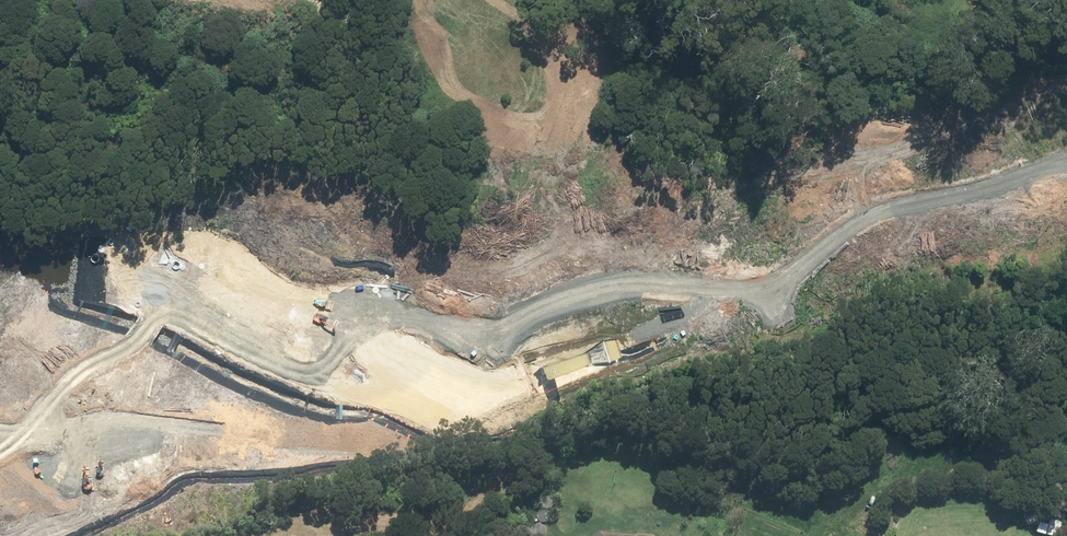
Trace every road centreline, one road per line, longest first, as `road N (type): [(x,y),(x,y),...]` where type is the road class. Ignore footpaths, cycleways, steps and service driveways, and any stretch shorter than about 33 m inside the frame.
road 1 (trunk): [(1066,178),(803,228),(99,447),(0,470)]
road 2 (trunk): [(0,446),(653,244),(788,208),(1066,156)]

